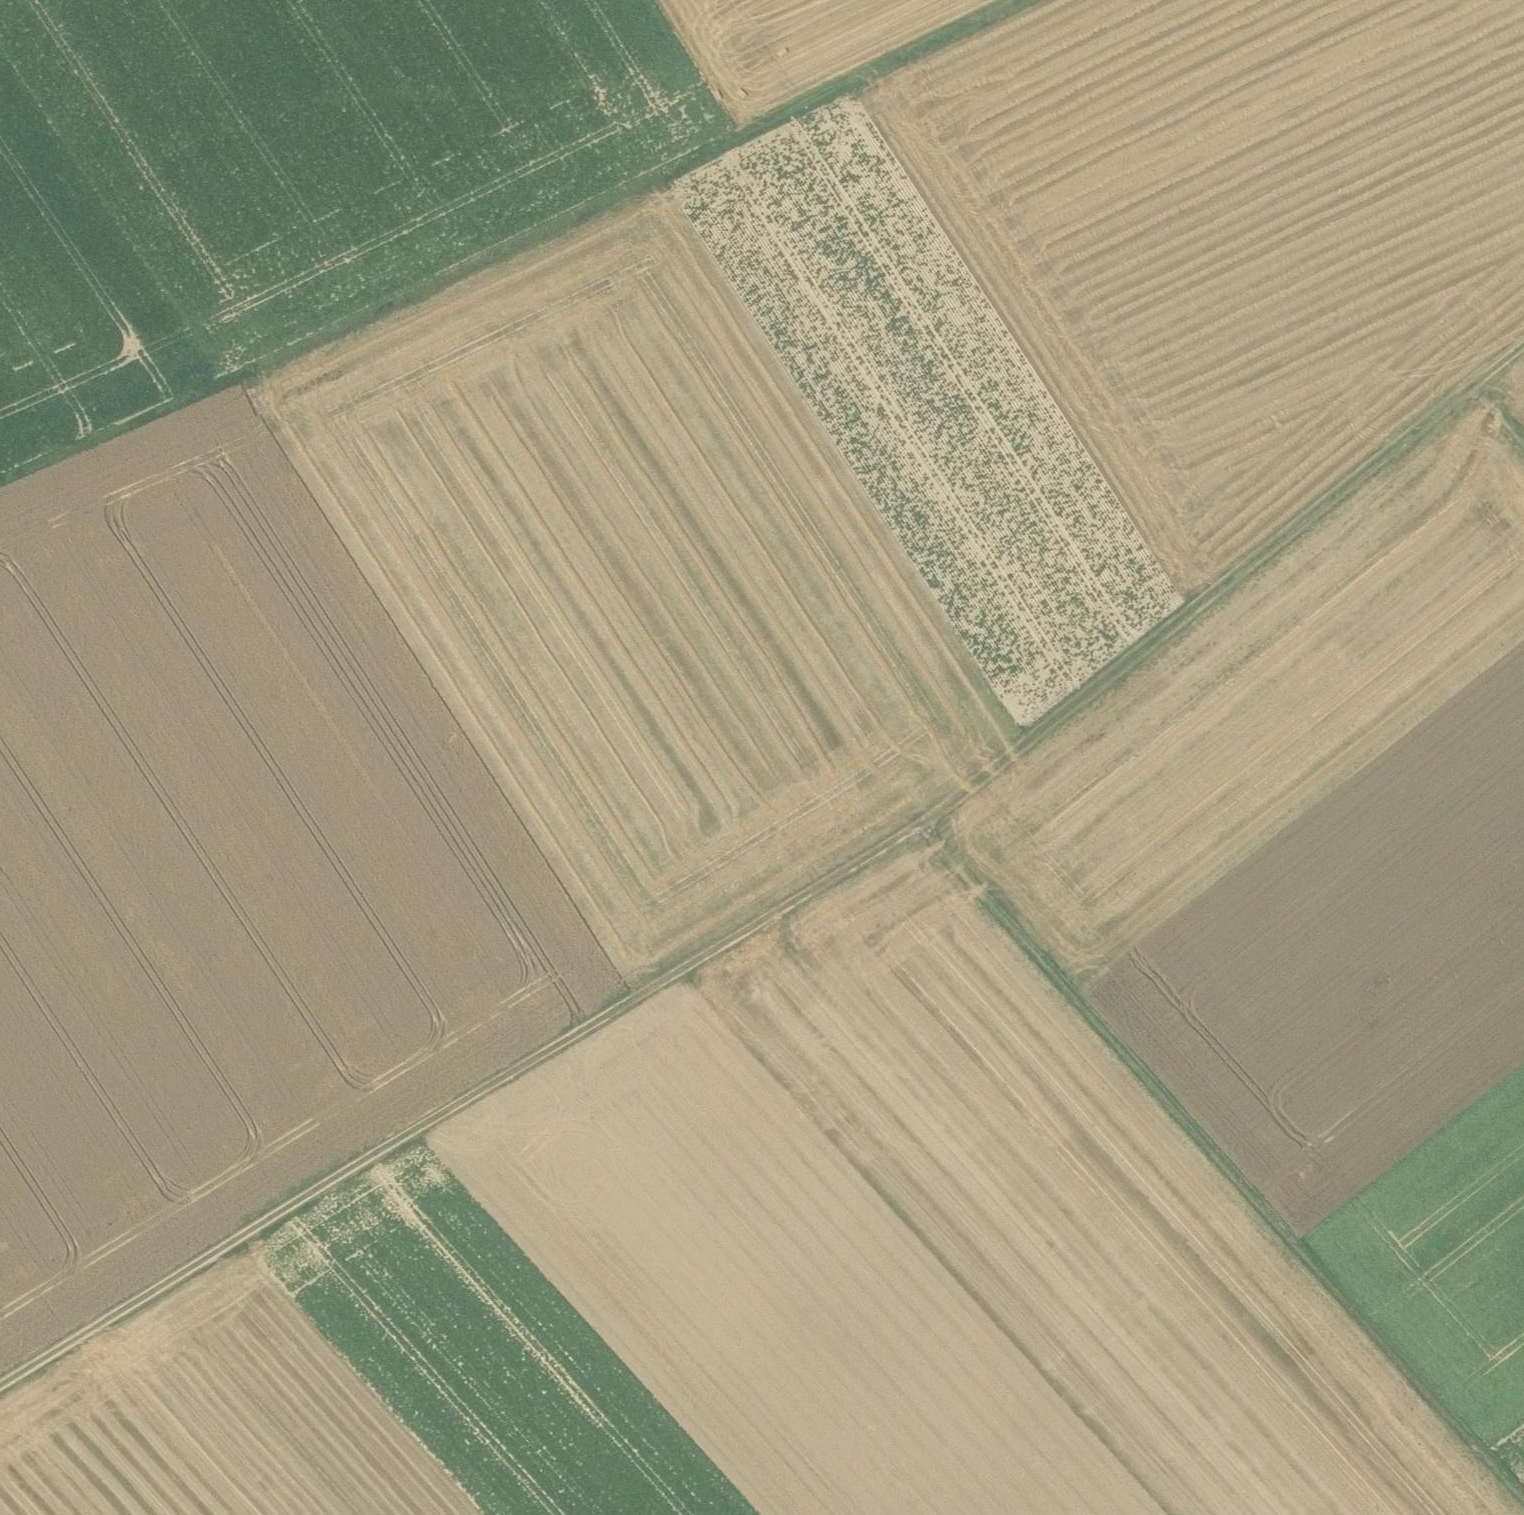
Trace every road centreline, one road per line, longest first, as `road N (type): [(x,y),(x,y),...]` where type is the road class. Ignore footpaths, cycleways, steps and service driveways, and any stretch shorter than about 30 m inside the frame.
road 1 (track): [(0,1387),(916,828),(1523,348)]
road 2 (track): [(0,485),(1038,0)]
road 3 (track): [(922,823),(1523,1501)]

